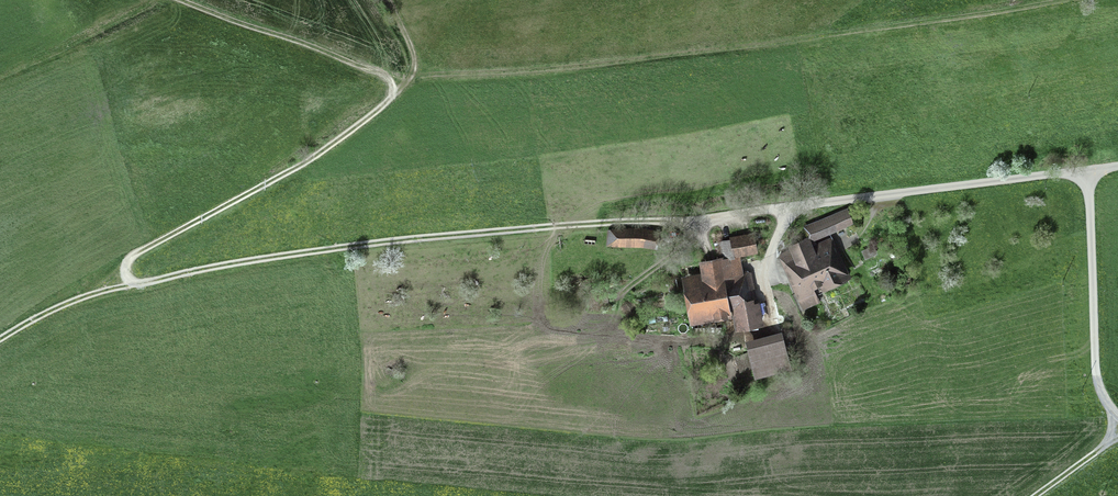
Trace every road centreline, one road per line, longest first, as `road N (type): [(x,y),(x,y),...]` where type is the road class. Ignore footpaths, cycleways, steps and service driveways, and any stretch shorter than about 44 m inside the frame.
road 1 (track): [(703,219),(394,242),(134,283),(124,265),(130,257),(332,149),(393,98),(388,83),(173,0)]
road 2 (unclassified): [(703,219),(1089,170)]
road 3 (unclassified): [(1117,418),(1095,370),(1089,170)]
road 4 (track): [(134,283),(73,301),(0,339)]

